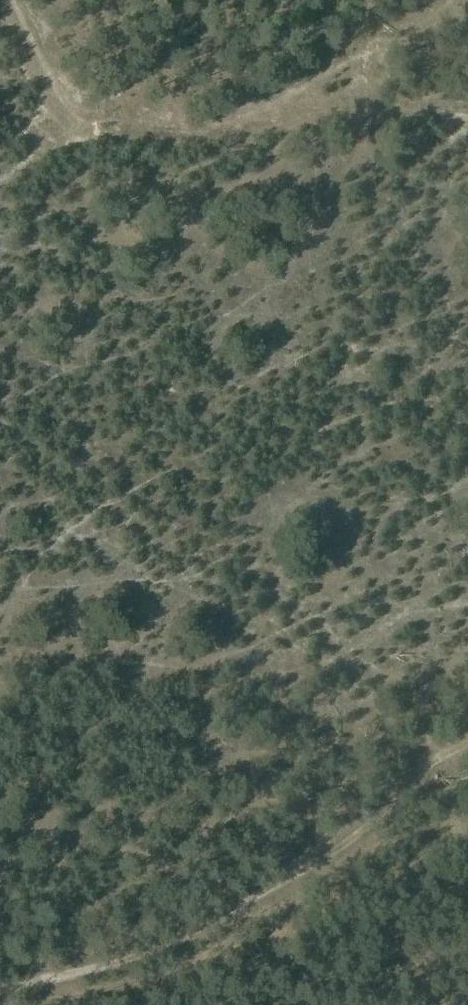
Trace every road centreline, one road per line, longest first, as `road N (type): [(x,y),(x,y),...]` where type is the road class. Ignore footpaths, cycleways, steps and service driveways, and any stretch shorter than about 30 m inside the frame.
road 1 (track): [(467,752),(422,772),(370,838),(187,938),(74,978),(0,988)]

